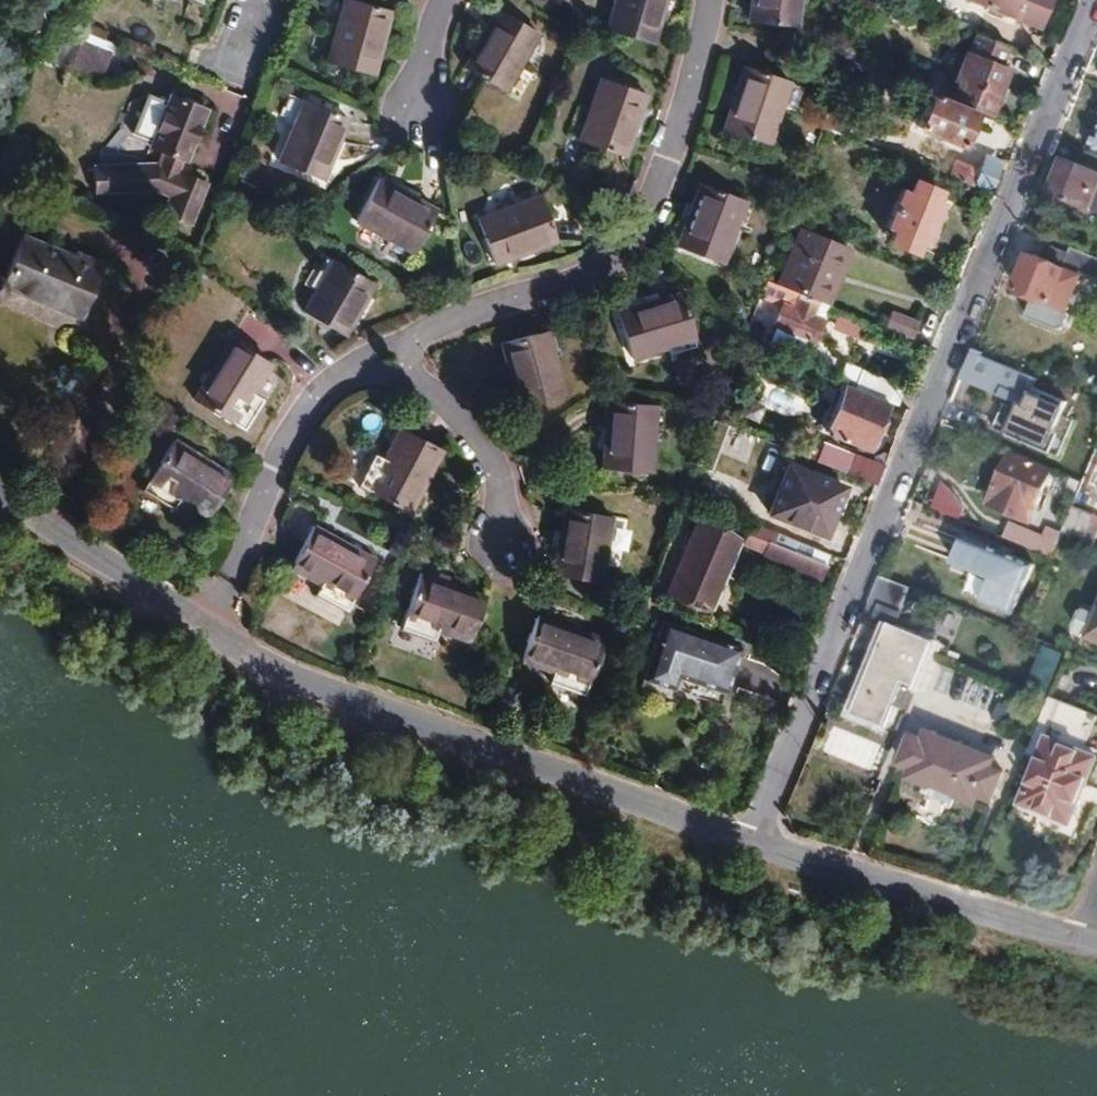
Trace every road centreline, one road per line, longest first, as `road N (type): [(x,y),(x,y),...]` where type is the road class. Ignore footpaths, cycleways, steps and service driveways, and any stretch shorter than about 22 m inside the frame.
road 1 (residential): [(1096,0),(742,854)]
road 2 (residential): [(742,854),(426,726),(209,622)]
road 3 (residential): [(711,0),(708,34),(635,250),(558,293),(400,348)]
road 4 (residential): [(400,348),(331,387),(304,419),(209,622)]
road 5 (residential): [(1075,942),(742,854)]
road 6 (residential): [(209,622),(0,500)]
road 7 (residential): [(504,510),(497,473),(479,441),(400,348)]

